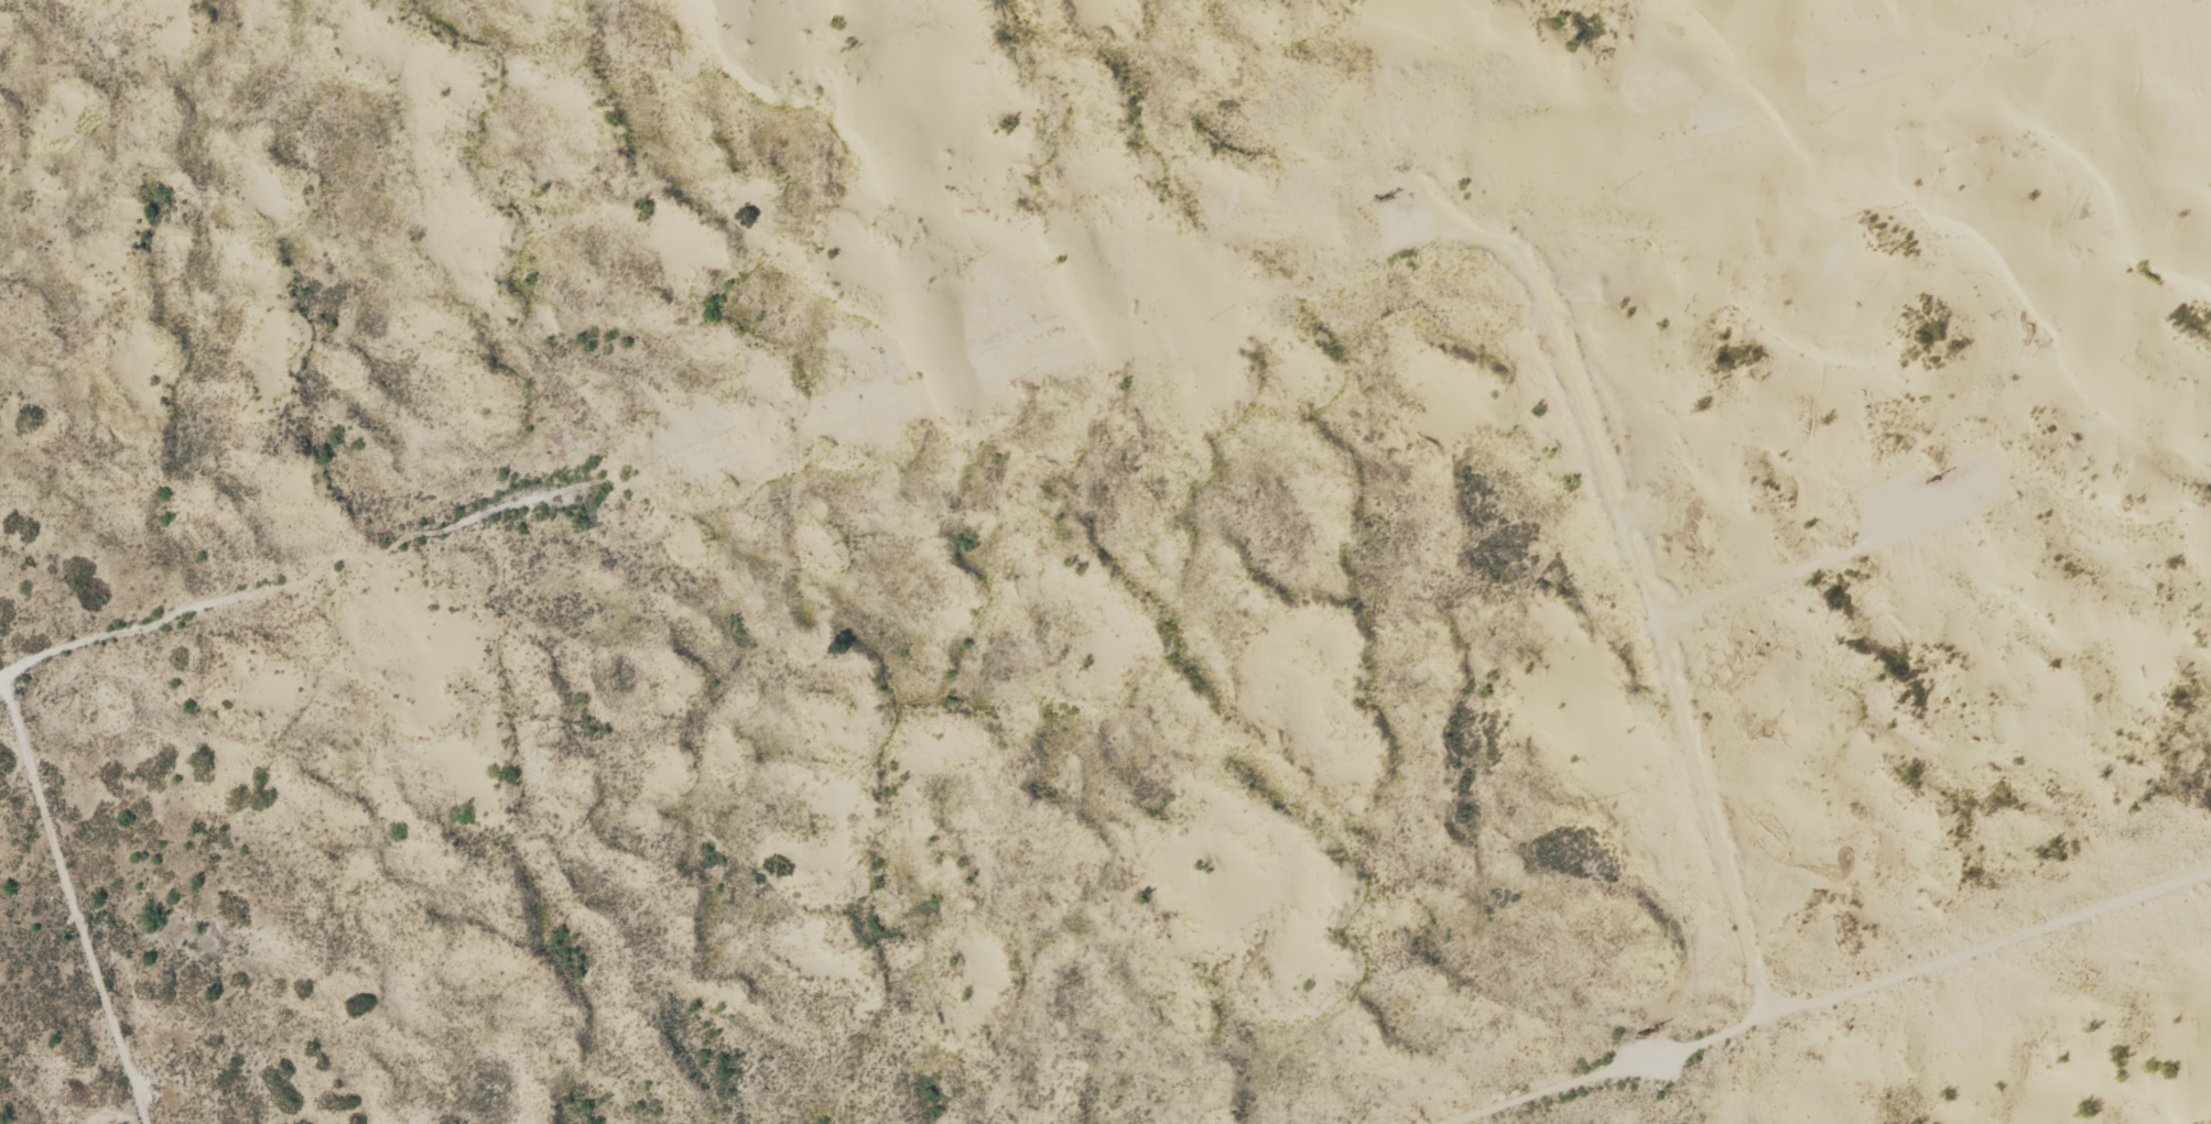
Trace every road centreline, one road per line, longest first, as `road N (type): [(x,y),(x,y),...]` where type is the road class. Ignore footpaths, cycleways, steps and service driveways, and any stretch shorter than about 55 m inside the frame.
road 1 (track): [(0,705),(40,677),(426,555)]
road 2 (track): [(18,699),(142,1123)]

